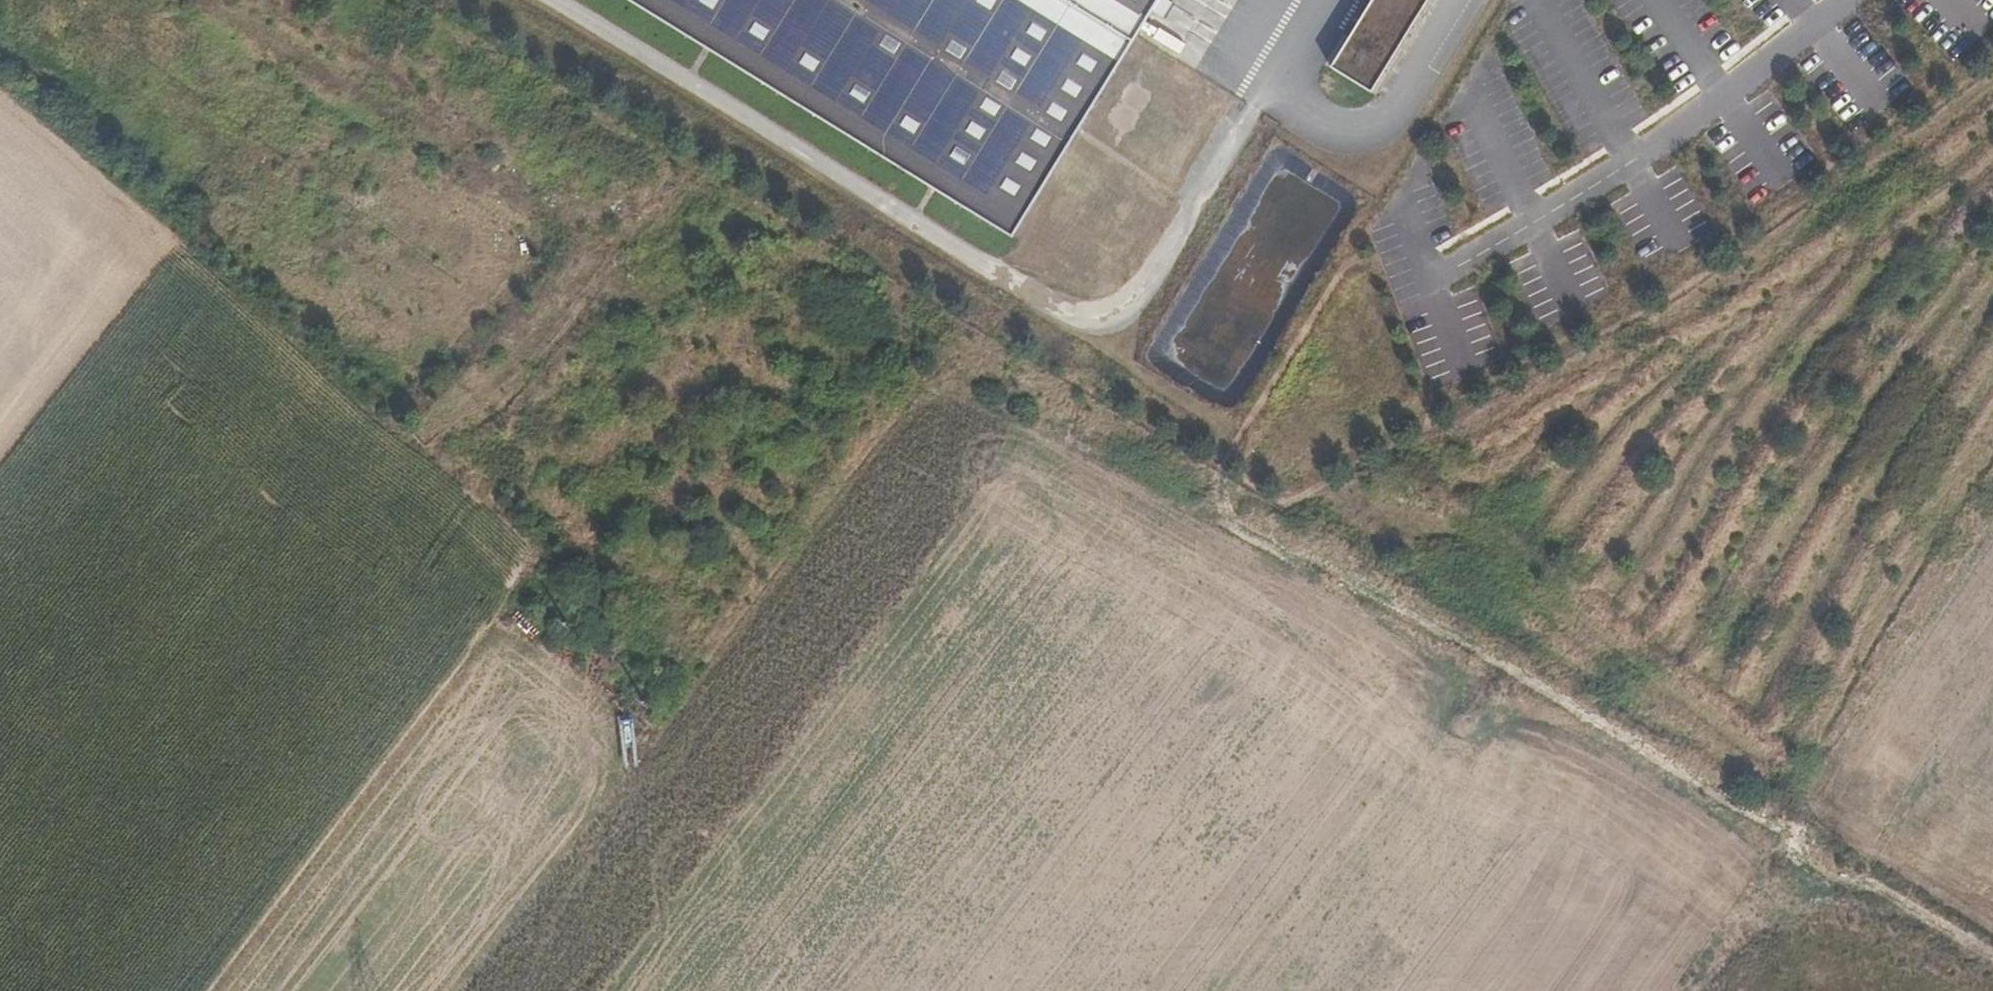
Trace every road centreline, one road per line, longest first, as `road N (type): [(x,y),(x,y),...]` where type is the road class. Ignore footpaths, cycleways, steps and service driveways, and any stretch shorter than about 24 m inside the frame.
road 1 (track): [(404,0),(1992,959)]

